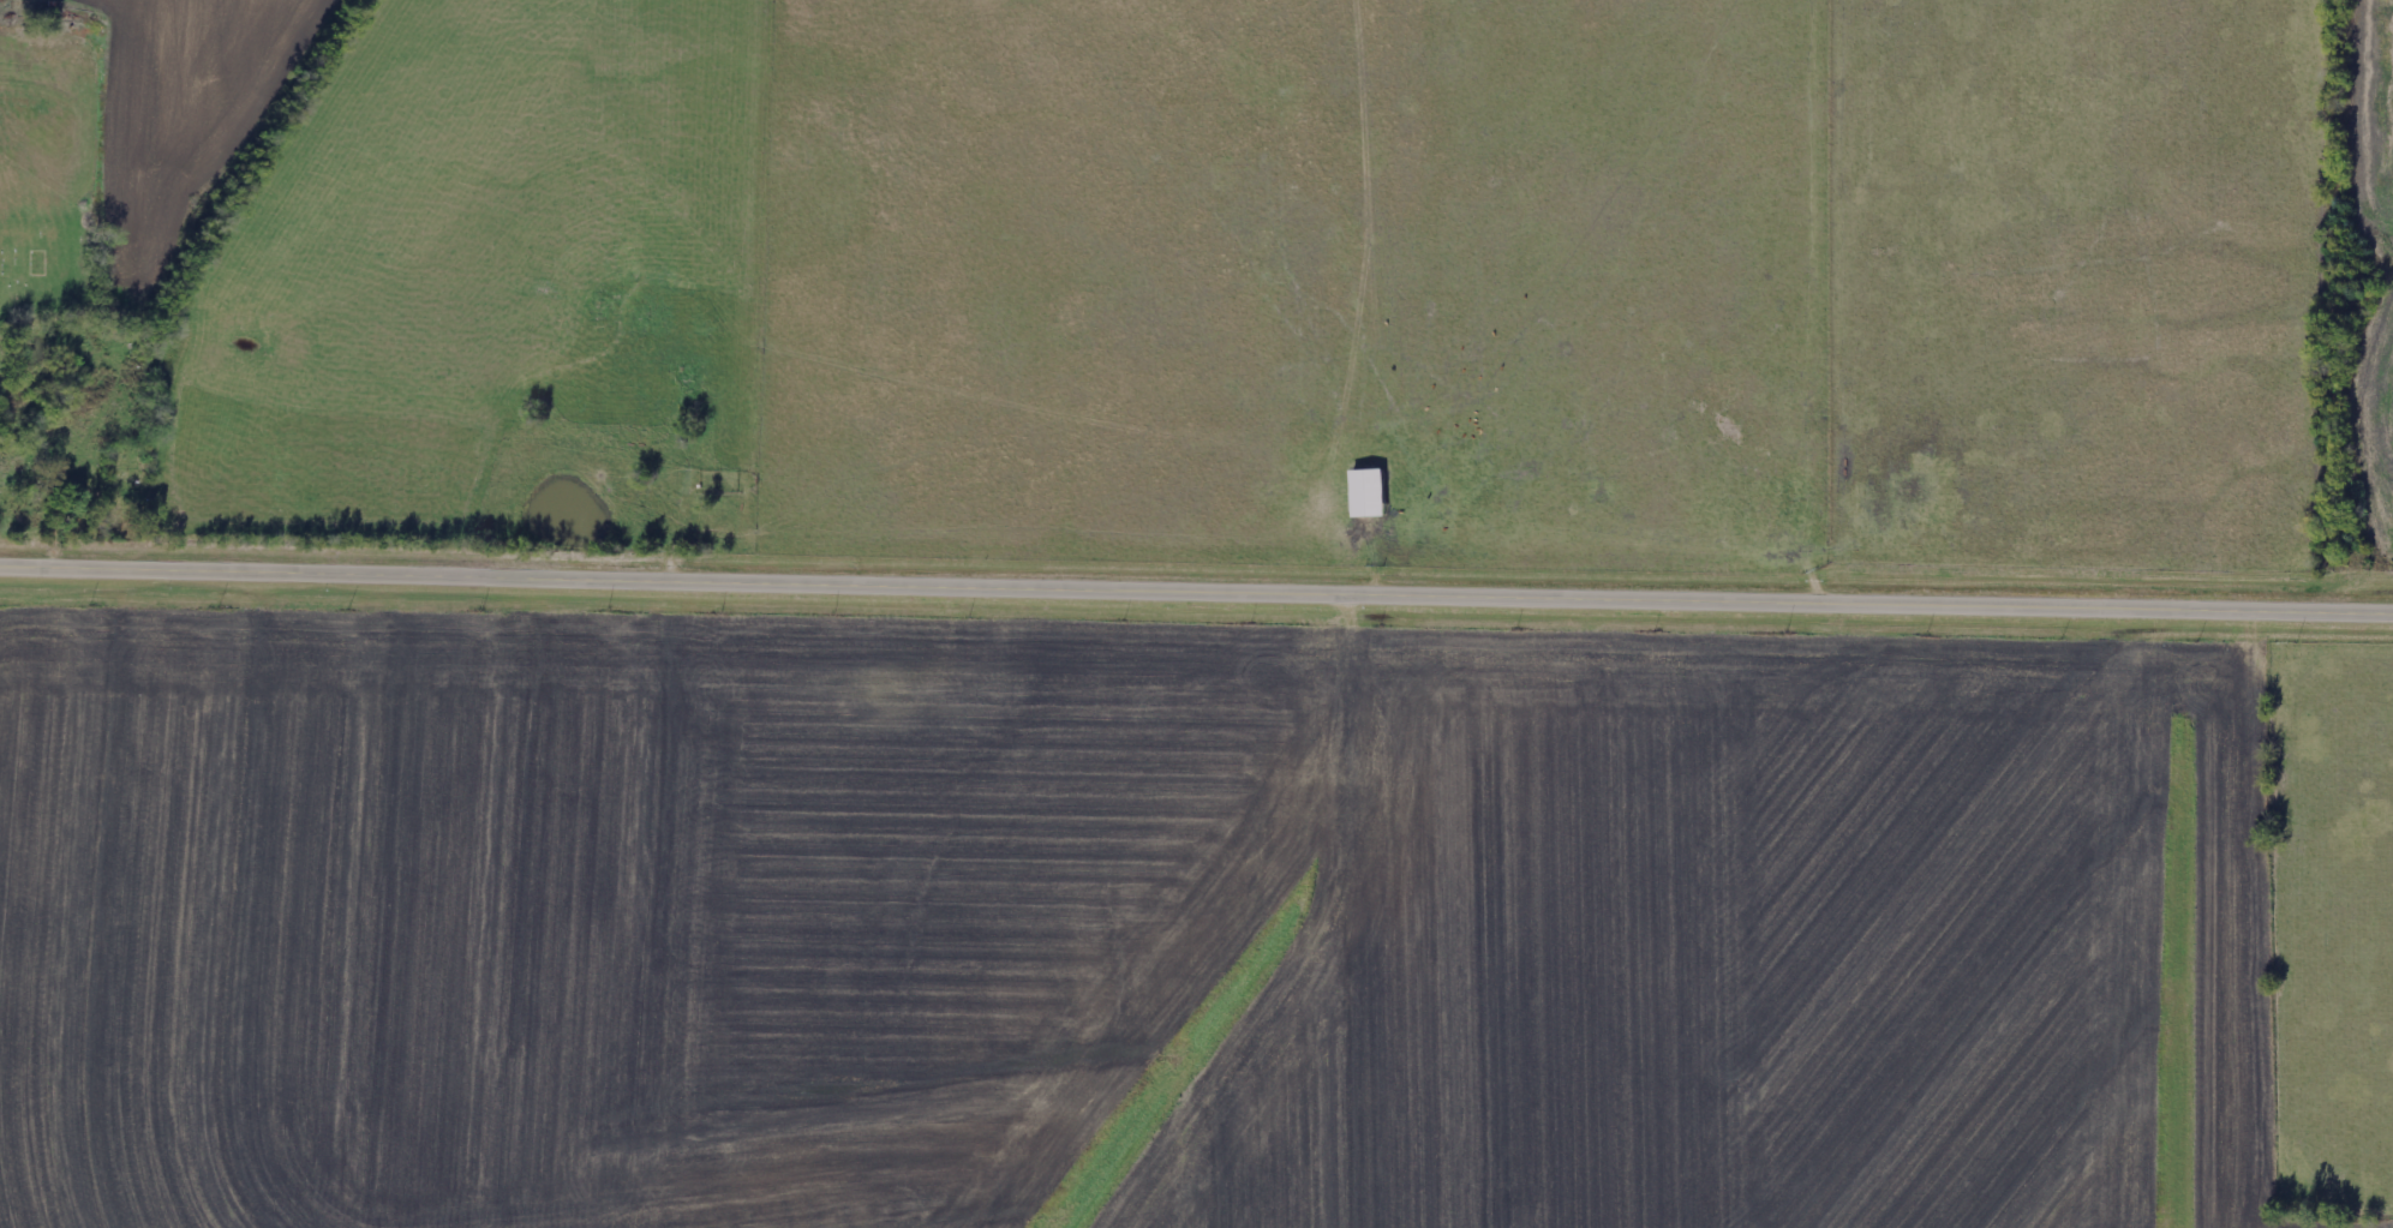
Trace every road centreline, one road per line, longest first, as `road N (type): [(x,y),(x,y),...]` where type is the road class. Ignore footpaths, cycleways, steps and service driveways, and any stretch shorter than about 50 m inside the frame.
road 1 (tertiary): [(2392,605),(0,567)]

